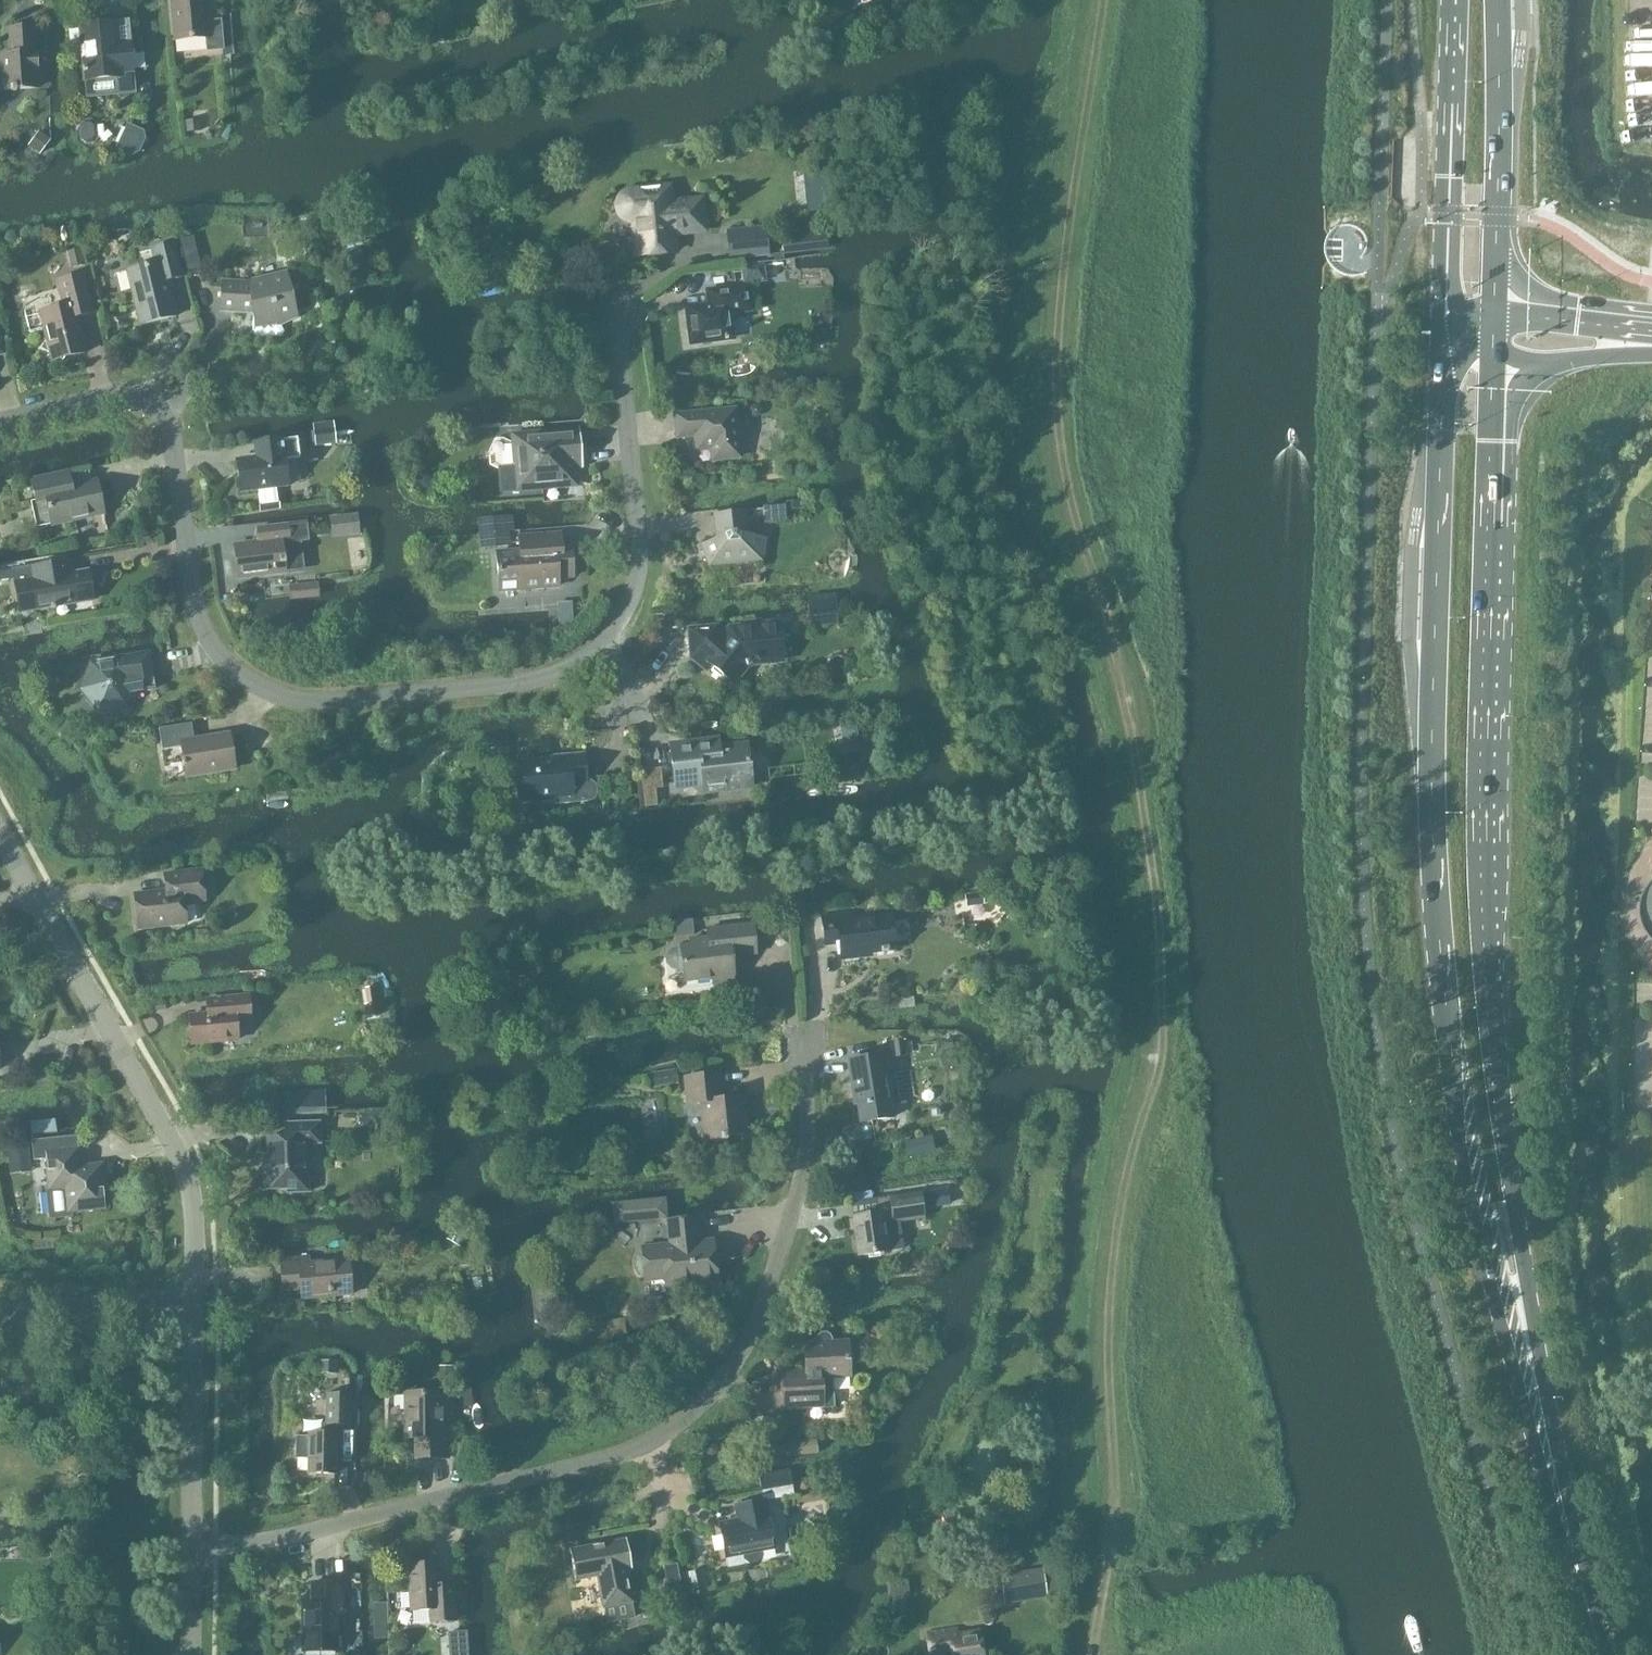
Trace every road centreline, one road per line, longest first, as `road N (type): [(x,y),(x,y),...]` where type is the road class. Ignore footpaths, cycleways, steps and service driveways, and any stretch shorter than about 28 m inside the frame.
road 1 (primary): [(1443,334),(1431,745),(1456,1113),(1549,1461)]
road 2 (primary): [(1549,1461),(1496,993),(1489,832),(1495,358)]
road 3 (residential): [(193,1552),(600,1460),(647,1444),(692,1413),(744,1346),(796,1196),(807,1039)]
road 4 (residential): [(0,421),(132,394),(162,414),(173,436),(206,635),(219,654),(283,697),(318,704),(521,682),(602,648)]
road 5 (residential): [(196,1297),(194,1192),(0,835)]
road 6 (residential): [(602,648),(628,602),(637,564),(617,304)]
road 7 (primary): [(1455,0),(1443,334)]
road 8 (primary): [(1495,318),(1498,0)]
road 9 (residential): [(193,1552),(196,1297)]
road 10 (primary): [(1598,1654),(1549,1461)]
road 11 (residential): [(0,1312),(196,1297)]
road 12 (primary): [(1495,358),(1574,358),(1651,337)]
road 13 (primary): [(1651,332),(1495,318)]

